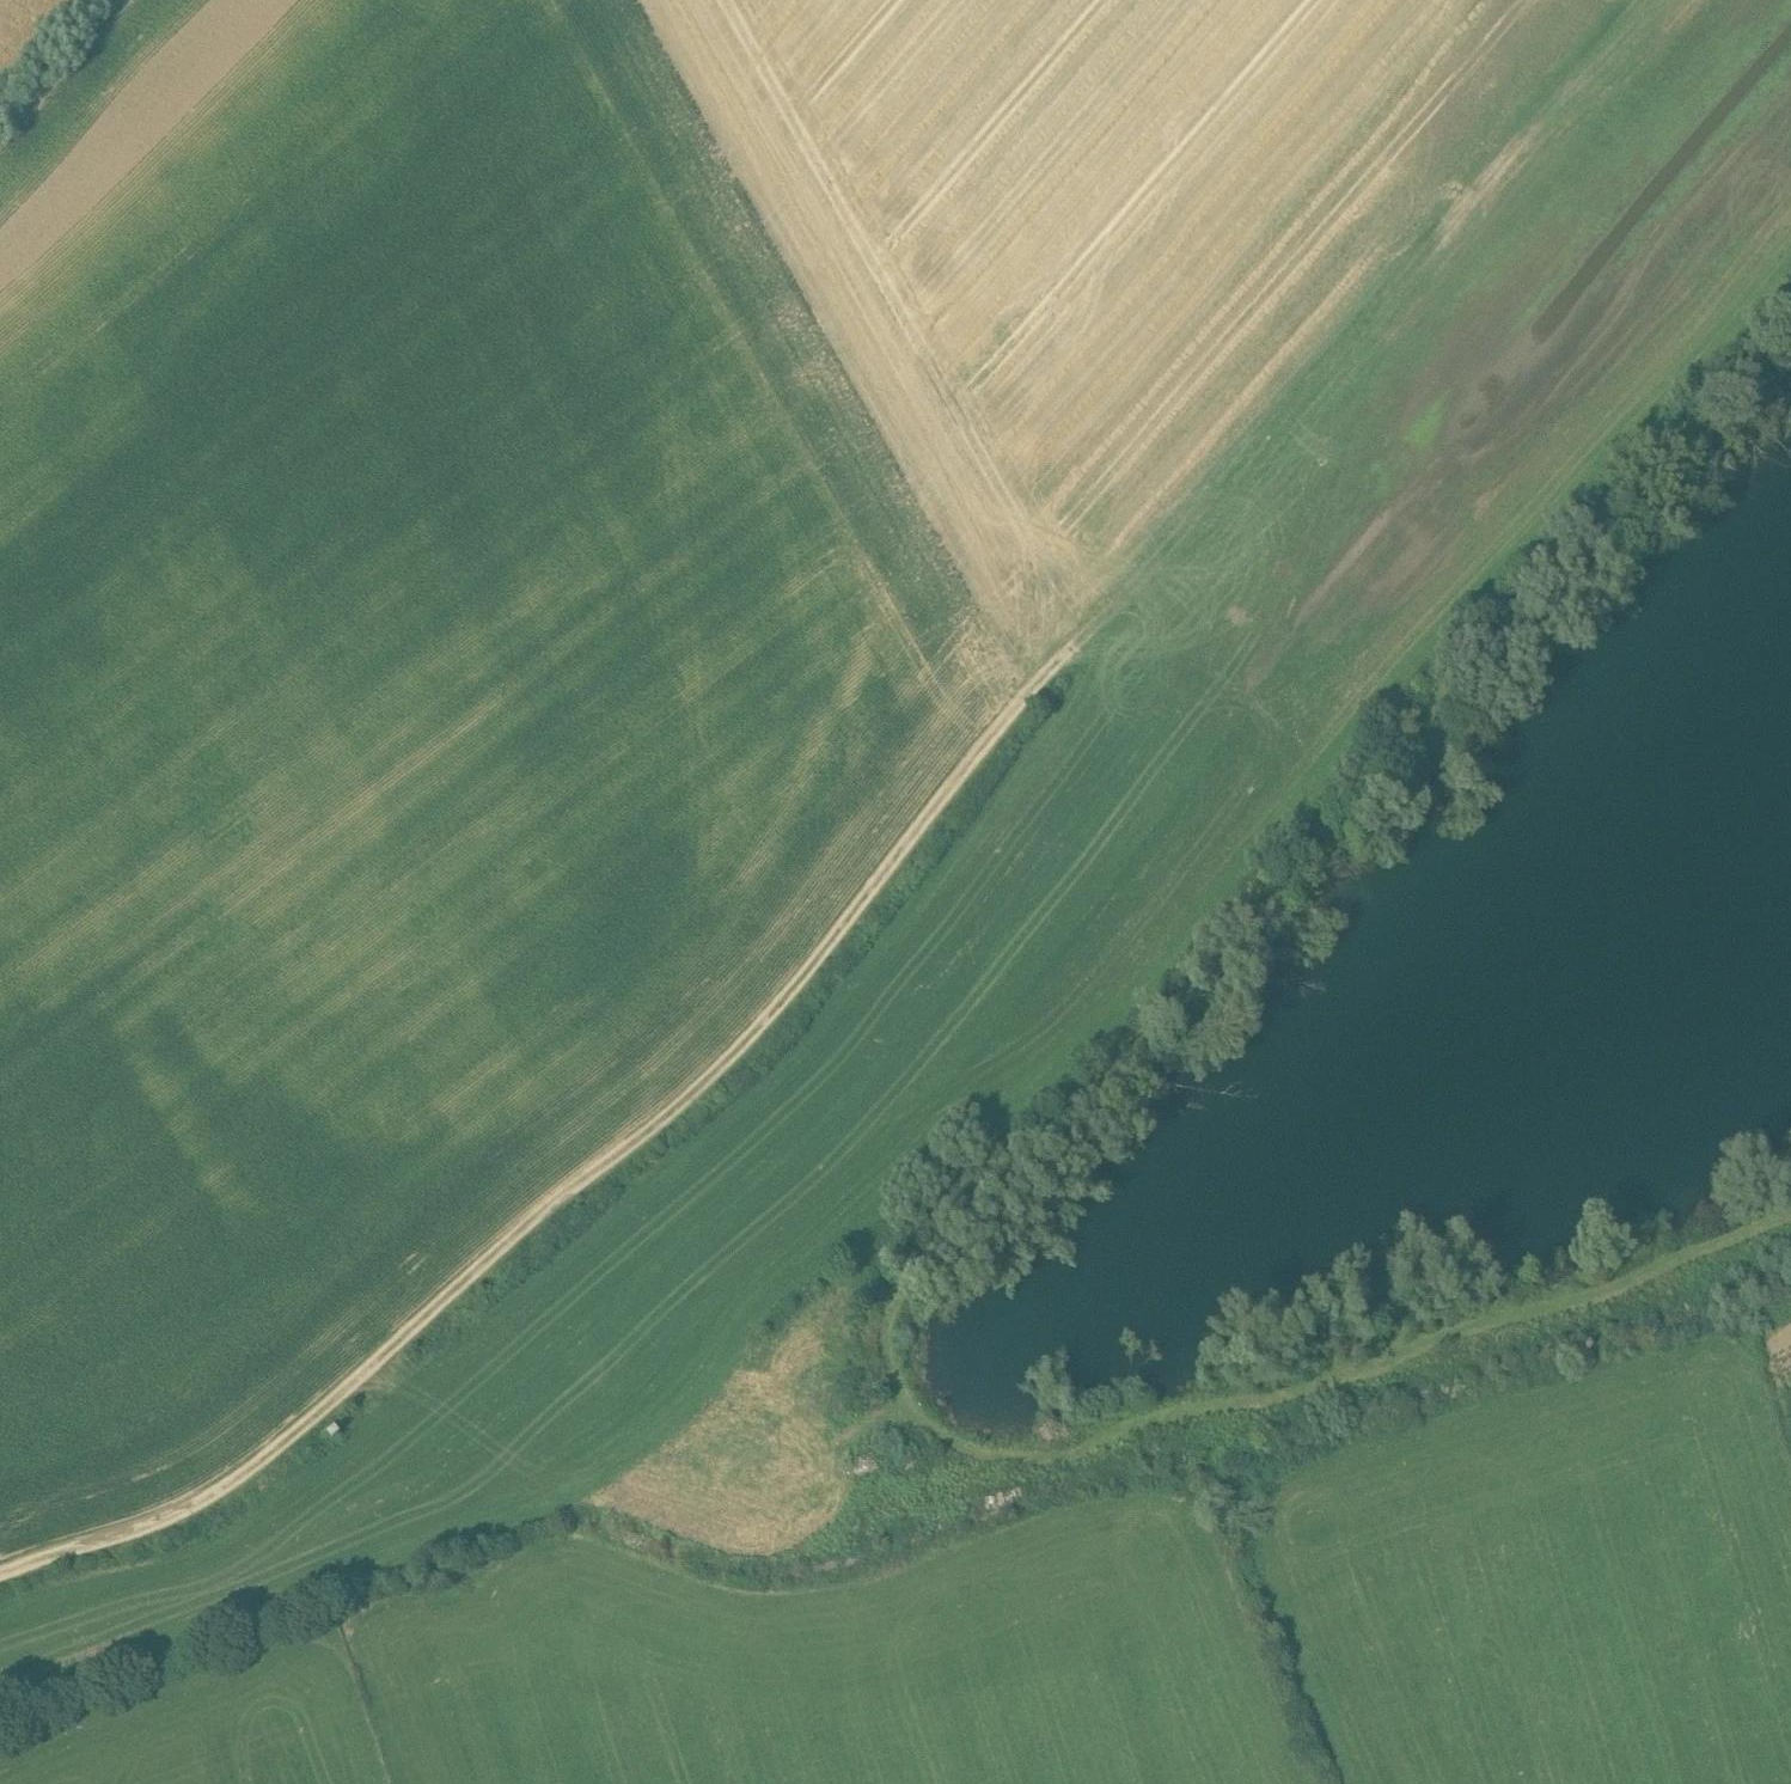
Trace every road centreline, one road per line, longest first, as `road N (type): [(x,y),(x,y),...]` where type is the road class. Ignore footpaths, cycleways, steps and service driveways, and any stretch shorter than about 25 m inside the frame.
road 1 (track): [(1110,639),(1057,660),(768,1023),(707,1088),(209,1499),(0,1582)]

